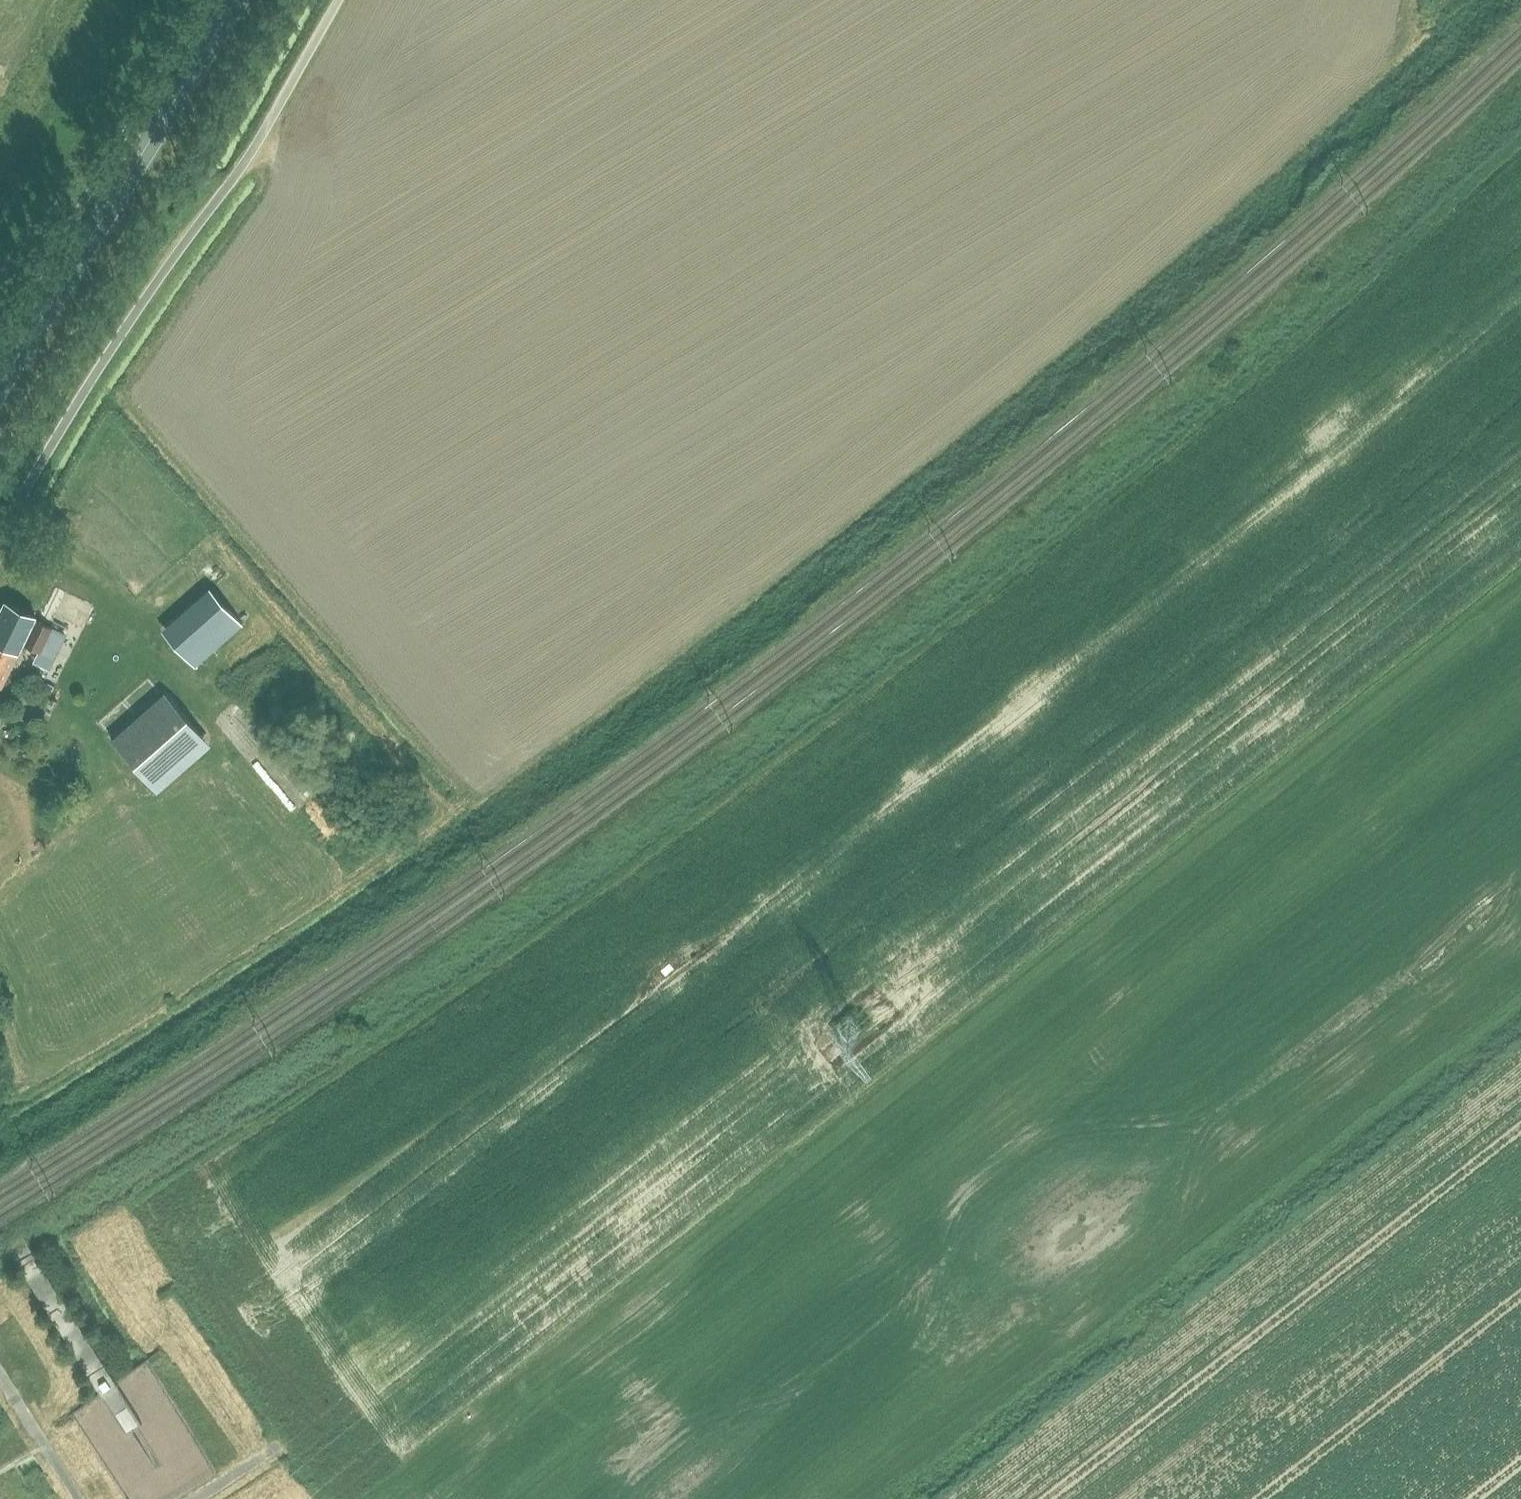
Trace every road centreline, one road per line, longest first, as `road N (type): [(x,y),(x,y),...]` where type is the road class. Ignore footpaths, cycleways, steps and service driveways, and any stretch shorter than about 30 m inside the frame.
road 1 (unclassified): [(0,533),(96,376),(256,149),(337,0)]
road 2 (primary): [(0,379),(235,0)]

